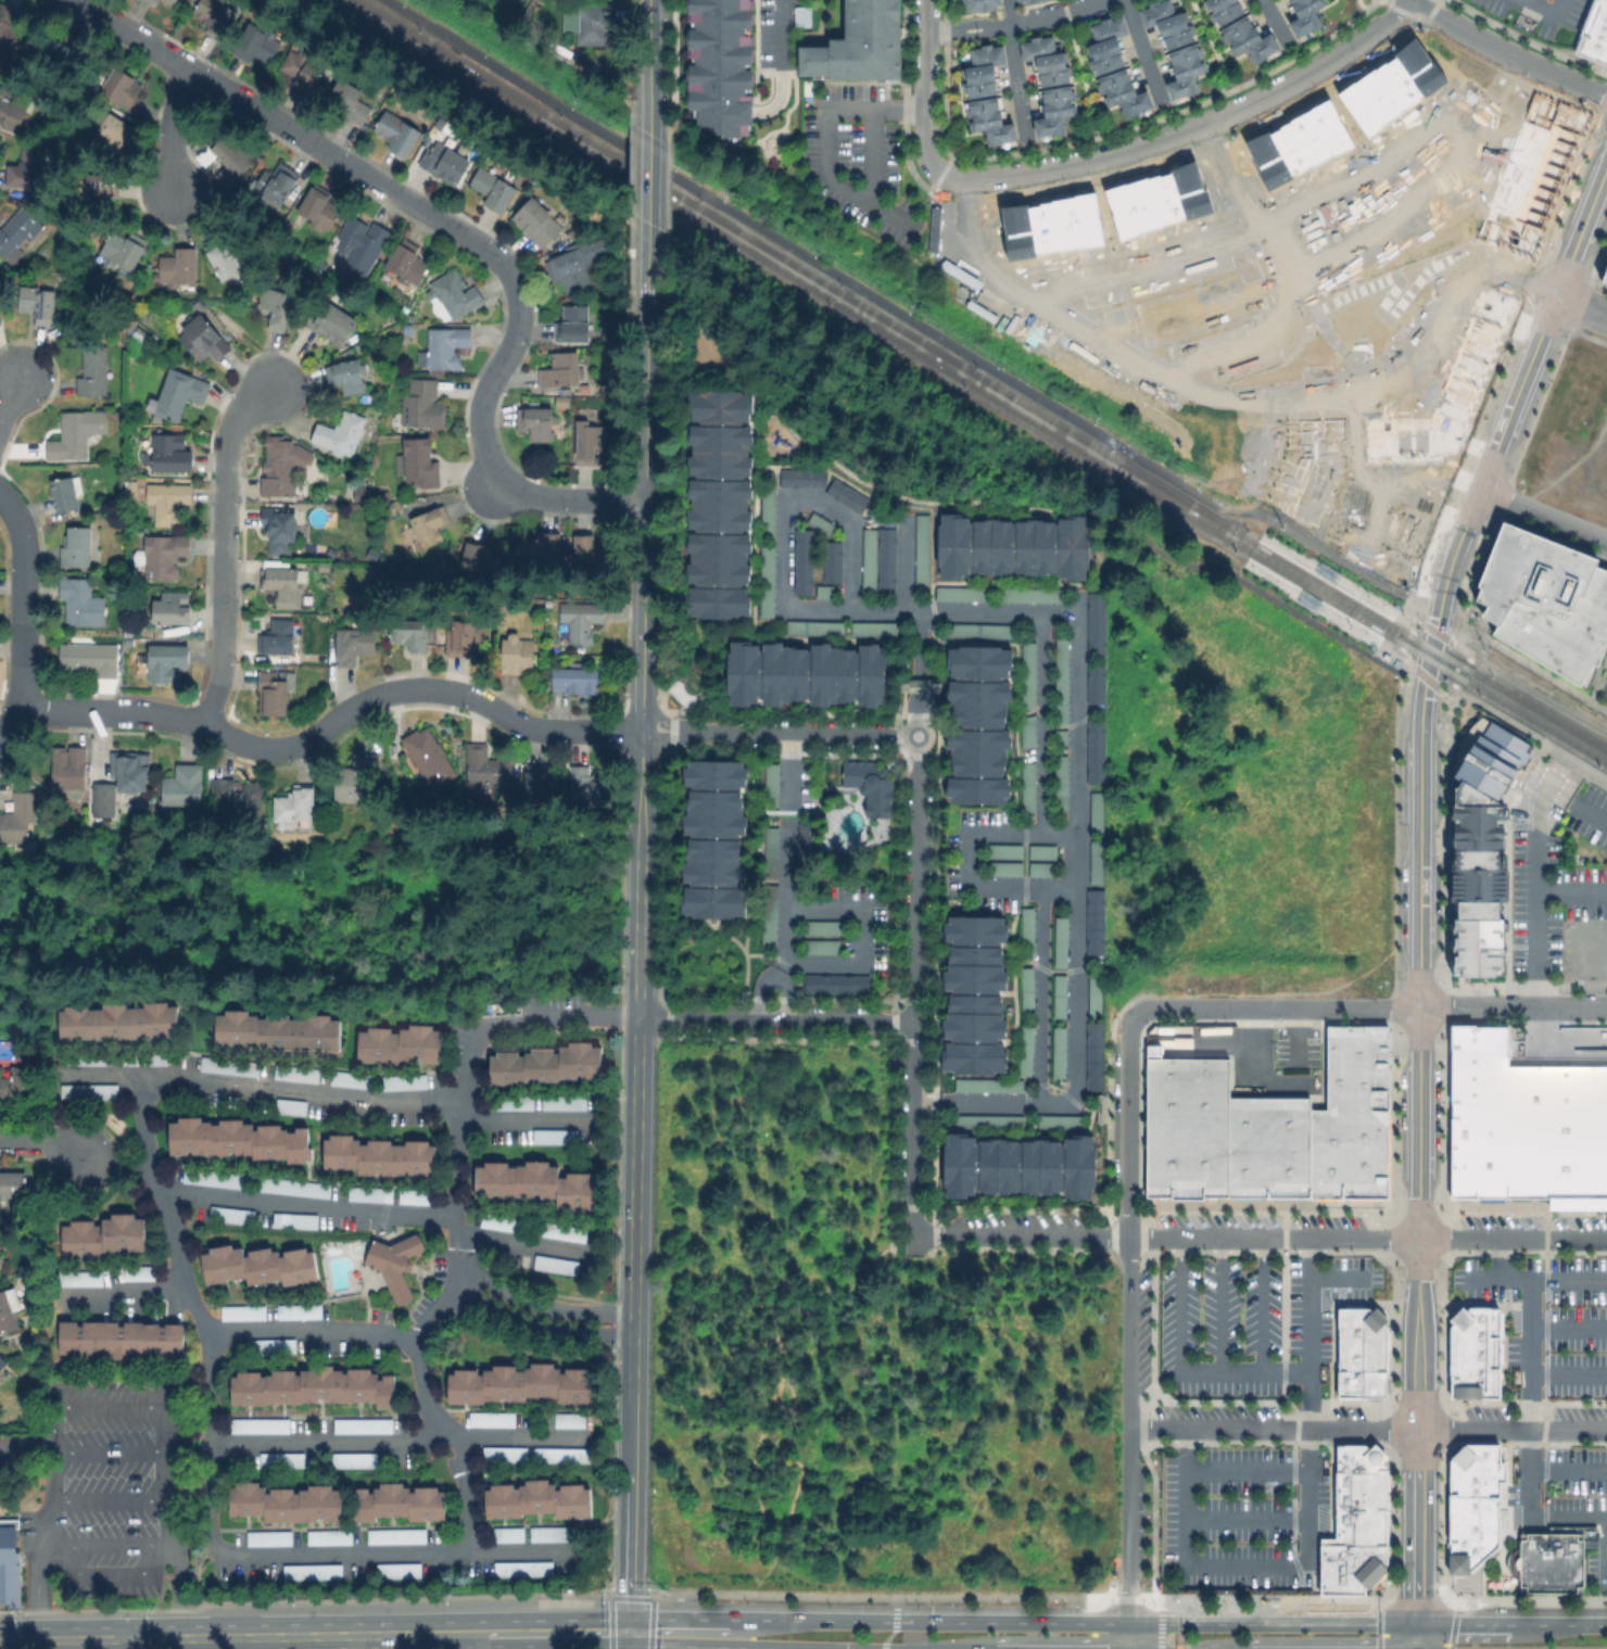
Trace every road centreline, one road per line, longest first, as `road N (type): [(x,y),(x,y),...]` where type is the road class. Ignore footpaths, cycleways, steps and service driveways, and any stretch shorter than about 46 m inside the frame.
road 1 (tertiary): [(1416,1625),(1420,731),(1431,647)]
road 2 (tertiary): [(630,1633),(642,732)]
road 3 (residential): [(68,0),(491,253),(516,310),(509,353),(480,402),(486,458),(527,495),(645,502)]
road 4 (primary): [(1416,1625),(730,1620)]
road 5 (residential): [(642,732),(536,730),(463,697),(423,690),(383,696),(315,737),(275,748),(182,718),(18,705)]
road 6 (tertiary): [(1431,647),(1452,560),(1606,163)]
road 7 (tertiary): [(642,732),(649,224)]
road 8 (residential): [(1408,0),(1367,39),(1312,73),(1172,138),(1046,172),(947,175)]
road 9 (residential): [(922,1234),(912,1208),(918,736)]
road 10 (residential): [(1126,1648),(1127,1239)]
road 11 (residential): [(208,724),(225,660),(228,434),(248,402),(274,388)]
road 12 (primary): [(136,1639),(421,1635)]
road 13 (residential): [(914,1023),(637,1017)]
road 14 (residential): [(918,736),(642,732)]
road 15 (residential): [(0,491),(21,525),(24,563),(18,705),(0,737)]
road 16 (residential): [(1606,95),(1415,0)]
road 17 (residential): [(1419,1010),(1606,1010)]
road 18 (residential): [(947,175),(926,149),(925,0)]
road 19 (primary): [(490,1634),(630,1633)]
road 20 (primary): [(0,1641),(136,1639)]
road 21 (residential): [(1606,538),(1480,487)]
road 22 (tertiary): [(649,93),(649,224)]
road 23 (primary): [(630,1633),(650,1646),(751,1648)]

